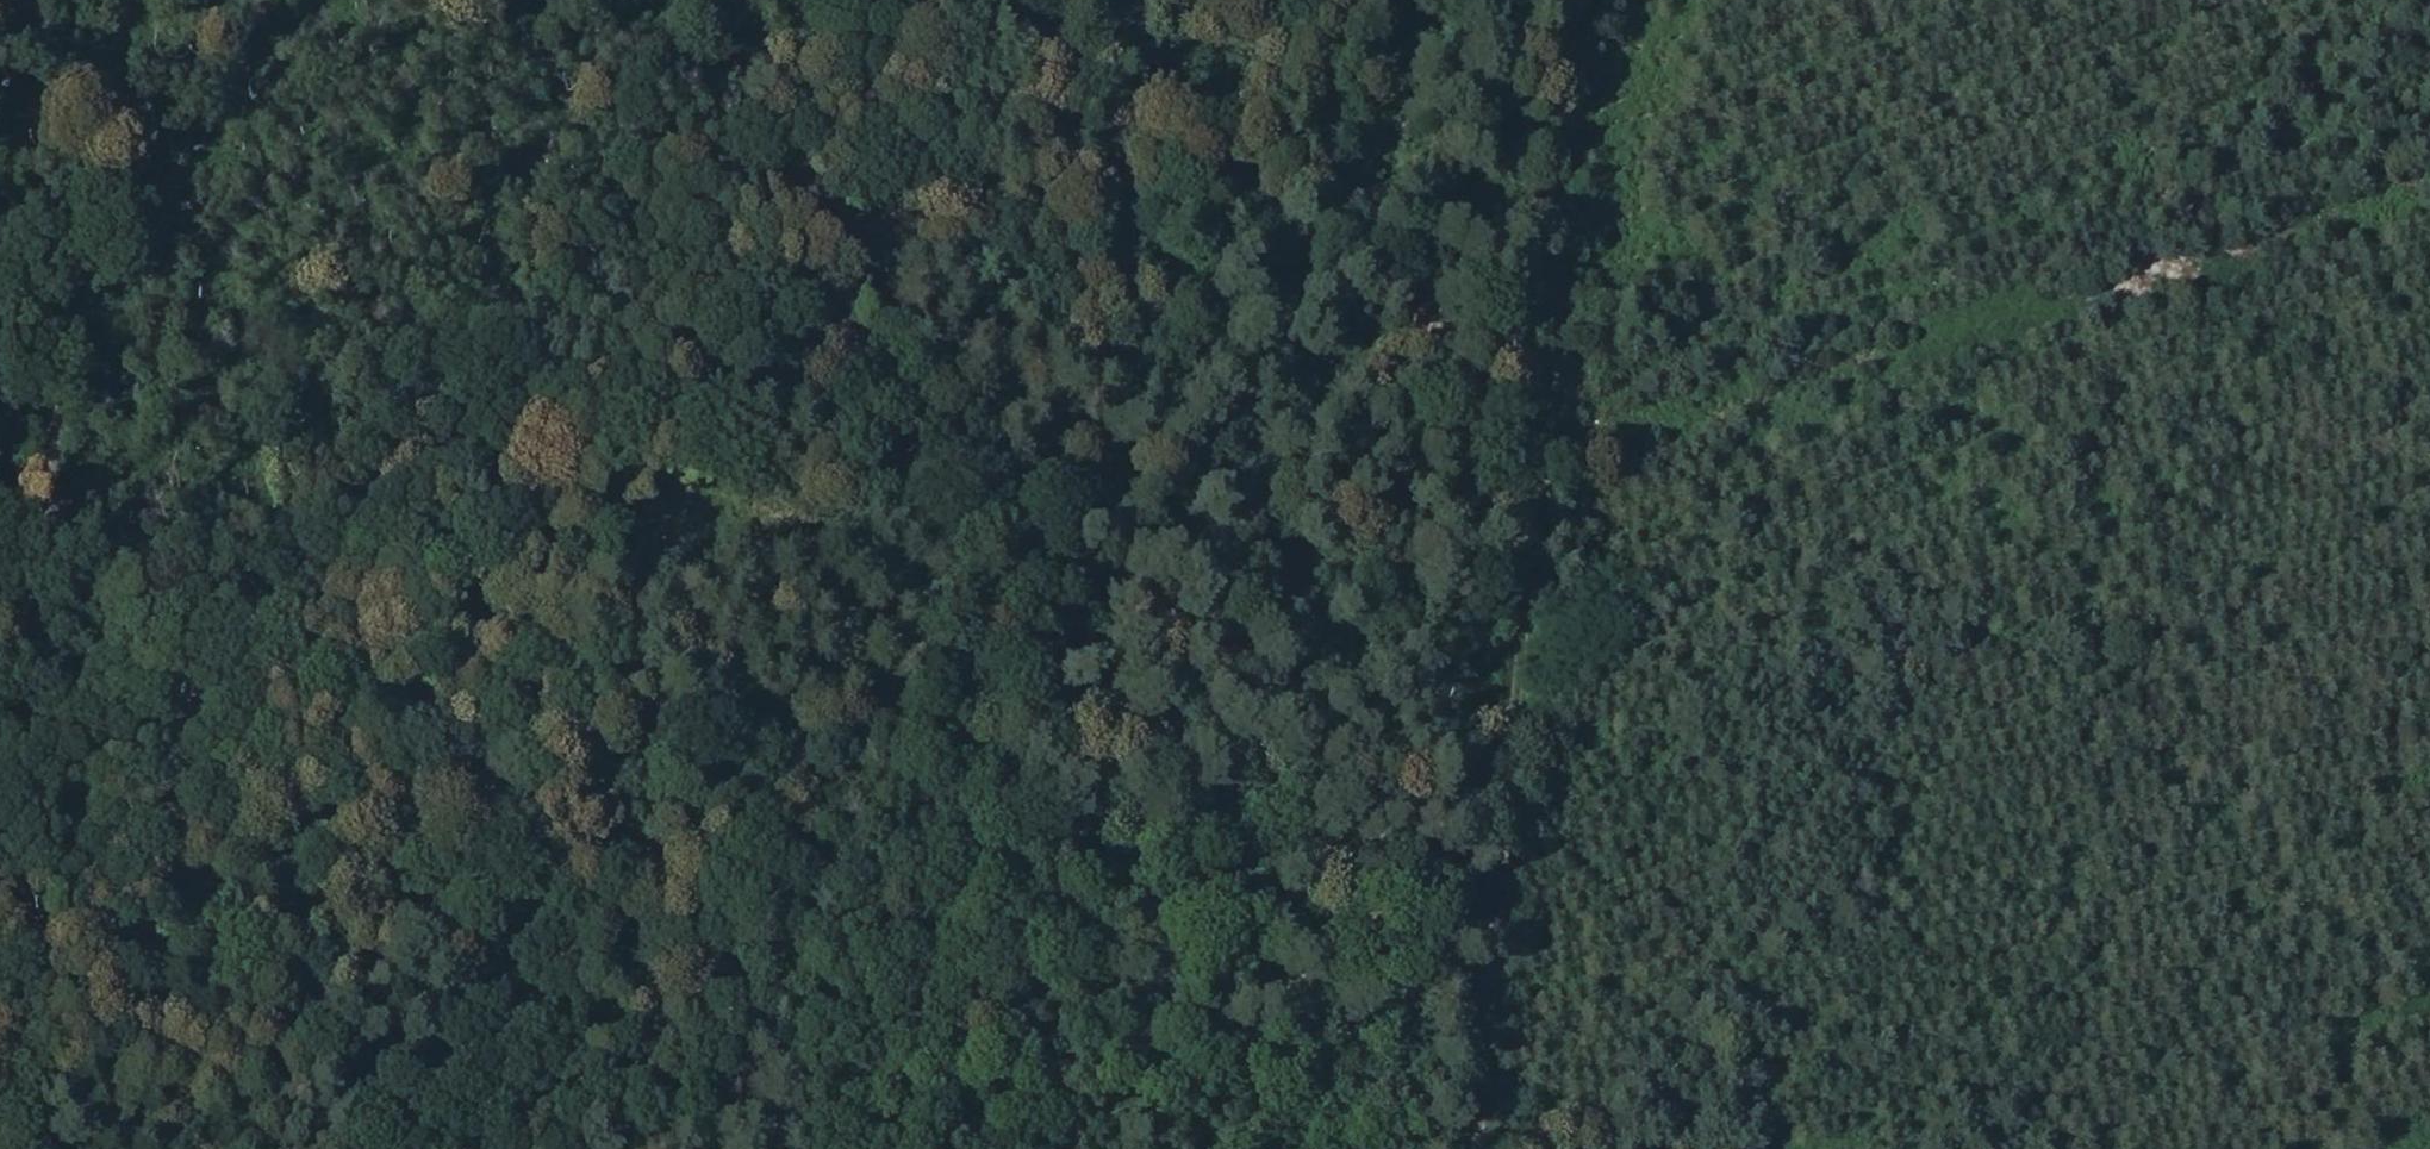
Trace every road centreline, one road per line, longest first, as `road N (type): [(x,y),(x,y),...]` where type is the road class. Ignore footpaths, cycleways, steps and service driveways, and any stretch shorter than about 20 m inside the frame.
road 1 (track): [(1583,0),(1471,1148)]
road 2 (unclassified): [(126,0),(0,690)]

